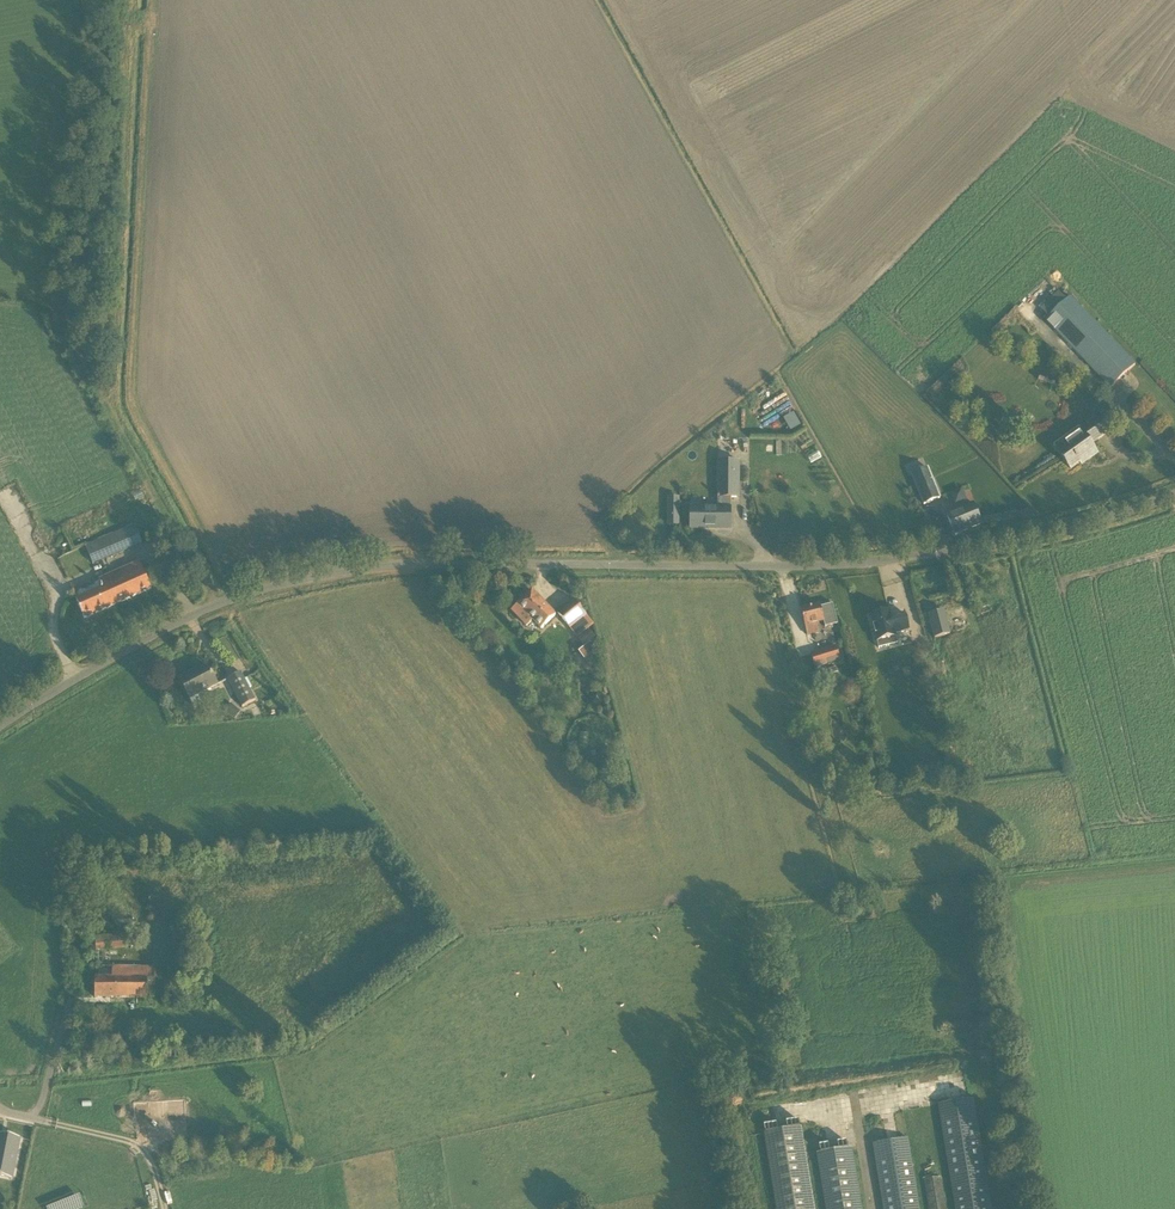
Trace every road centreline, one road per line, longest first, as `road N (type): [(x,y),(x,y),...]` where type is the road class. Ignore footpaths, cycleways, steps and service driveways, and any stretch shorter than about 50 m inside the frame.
road 1 (unclassified): [(213,602),(287,574),(401,555),(843,563),(955,551),(1174,493)]
road 2 (unclassified): [(213,602),(34,305)]
road 3 (unclassified): [(0,726),(213,602)]

